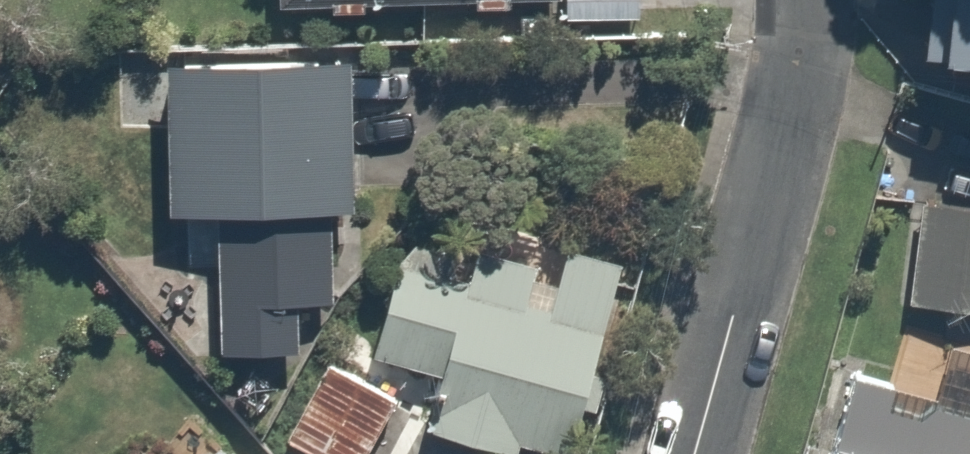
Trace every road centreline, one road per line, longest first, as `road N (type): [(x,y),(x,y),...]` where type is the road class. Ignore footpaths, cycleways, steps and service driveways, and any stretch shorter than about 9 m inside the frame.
road 1 (residential): [(693,453),(785,122),(800,0)]

